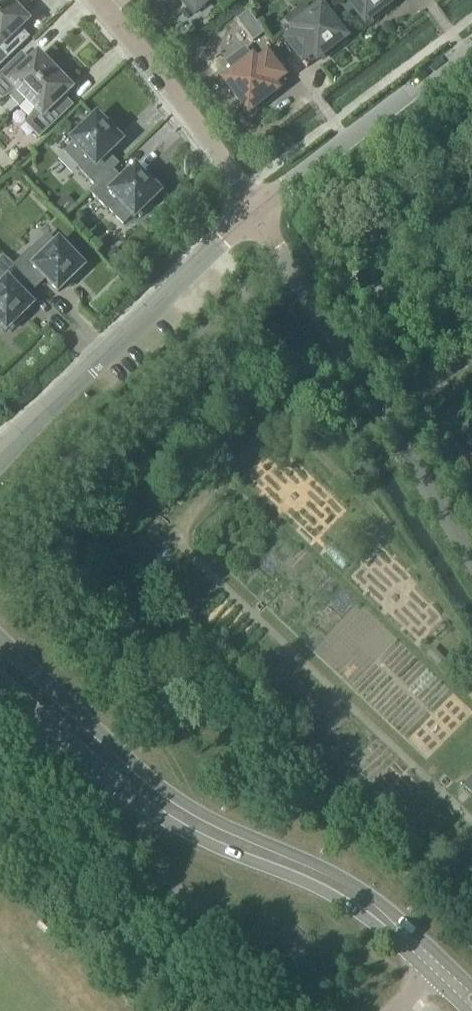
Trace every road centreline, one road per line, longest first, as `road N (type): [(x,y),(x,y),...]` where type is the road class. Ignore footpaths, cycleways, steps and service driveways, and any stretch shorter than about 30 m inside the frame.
road 1 (track): [(344,352),(141,564),(471,874)]
road 2 (secondary): [(471,990),(364,891),(224,830),(164,794),(0,641)]
road 3 (secondary): [(0,676),(178,835),(321,890),(366,918),(465,1010)]
road 4 (unclassified): [(471,548),(256,211)]
road 5 (tertiary): [(0,465),(256,211)]
road 6 (tertiary): [(256,211),(471,44)]
road 7 (unclassified): [(256,211),(187,111),(88,0)]

